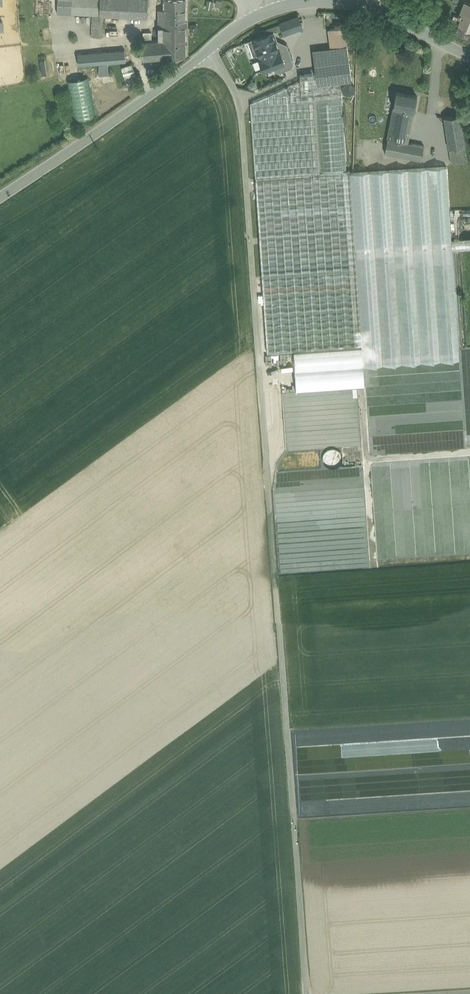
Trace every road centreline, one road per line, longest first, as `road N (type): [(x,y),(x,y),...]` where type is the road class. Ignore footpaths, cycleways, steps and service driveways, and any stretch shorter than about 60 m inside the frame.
road 1 (unclassified): [(307,993),(240,97),(208,50)]
road 2 (tertiary): [(0,197),(208,50)]
road 3 (track): [(360,365),(374,564)]
road 4 (tertiary): [(334,0),(392,12),(469,53)]

